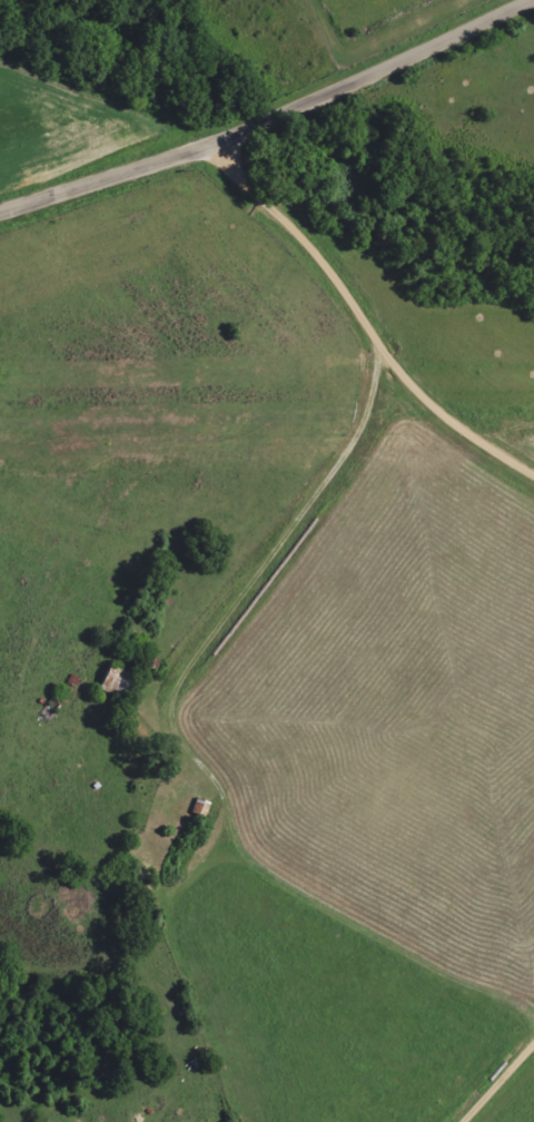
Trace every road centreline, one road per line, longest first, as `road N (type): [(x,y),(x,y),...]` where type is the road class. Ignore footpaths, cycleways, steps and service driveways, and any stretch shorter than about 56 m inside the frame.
road 1 (residential): [(0,216),(239,138),(533,4)]
road 2 (residential): [(425,396),(123,754)]
road 3 (residential): [(533,473),(425,396),(388,358),(316,250),(208,147)]

